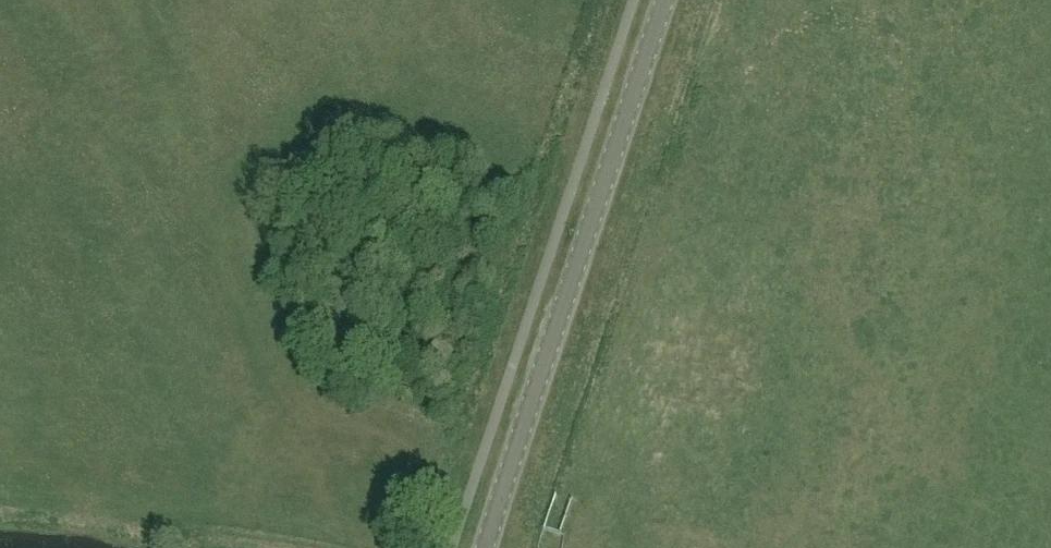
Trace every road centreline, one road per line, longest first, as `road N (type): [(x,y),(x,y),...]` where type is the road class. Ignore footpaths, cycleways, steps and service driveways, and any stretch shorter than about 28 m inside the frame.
road 1 (tertiary): [(491,547),(667,0)]

